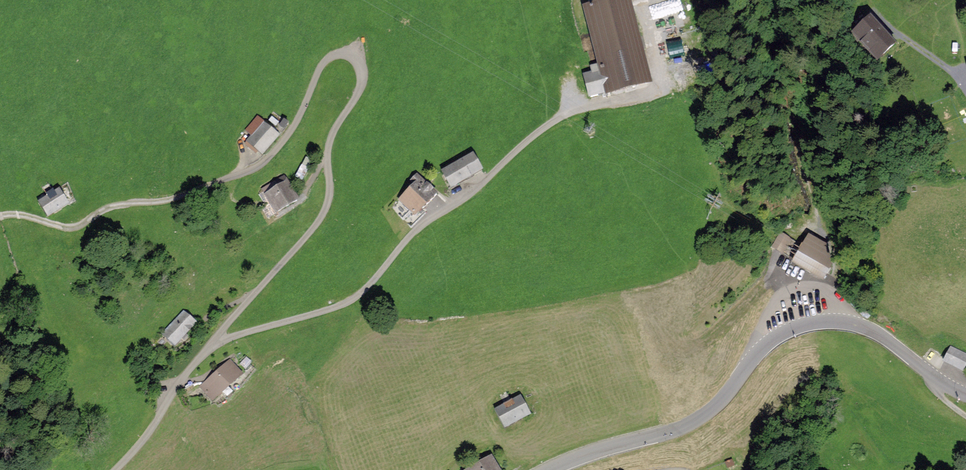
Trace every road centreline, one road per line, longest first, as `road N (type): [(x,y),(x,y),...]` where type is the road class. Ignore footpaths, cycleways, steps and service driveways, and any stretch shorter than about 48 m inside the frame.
road 1 (unclassified): [(115,469),(327,209),(332,136),(362,82),(358,60),(344,53),(327,59),(292,130),(252,170)]
road 2 (track): [(214,342),(352,301),(410,237),(547,127),(576,109),(662,94)]
road 3 (tertiary): [(555,469),(685,429),(714,411),(775,340),(817,322),(864,326),(965,396)]
road 4 (track): [(252,170),(174,200),(107,209),(69,229),(0,217)]

